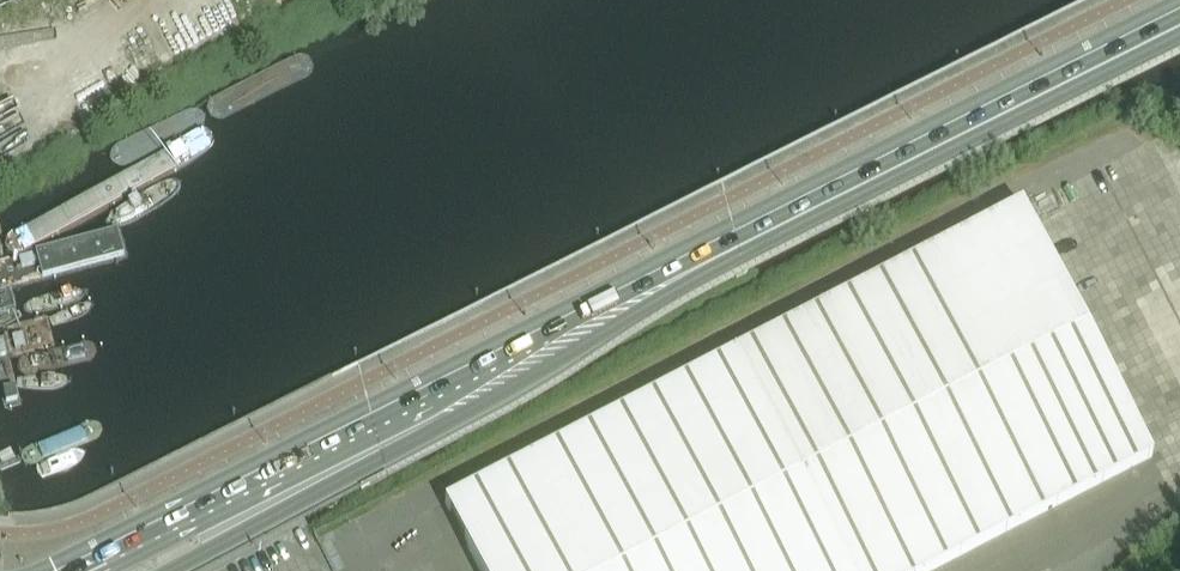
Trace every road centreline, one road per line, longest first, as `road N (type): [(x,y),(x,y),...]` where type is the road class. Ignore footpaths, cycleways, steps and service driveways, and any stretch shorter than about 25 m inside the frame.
road 1 (tertiary): [(376,433),(1179,29)]
road 2 (tertiary): [(376,433),(75,570)]
road 3 (tertiary): [(170,570),(376,433)]

